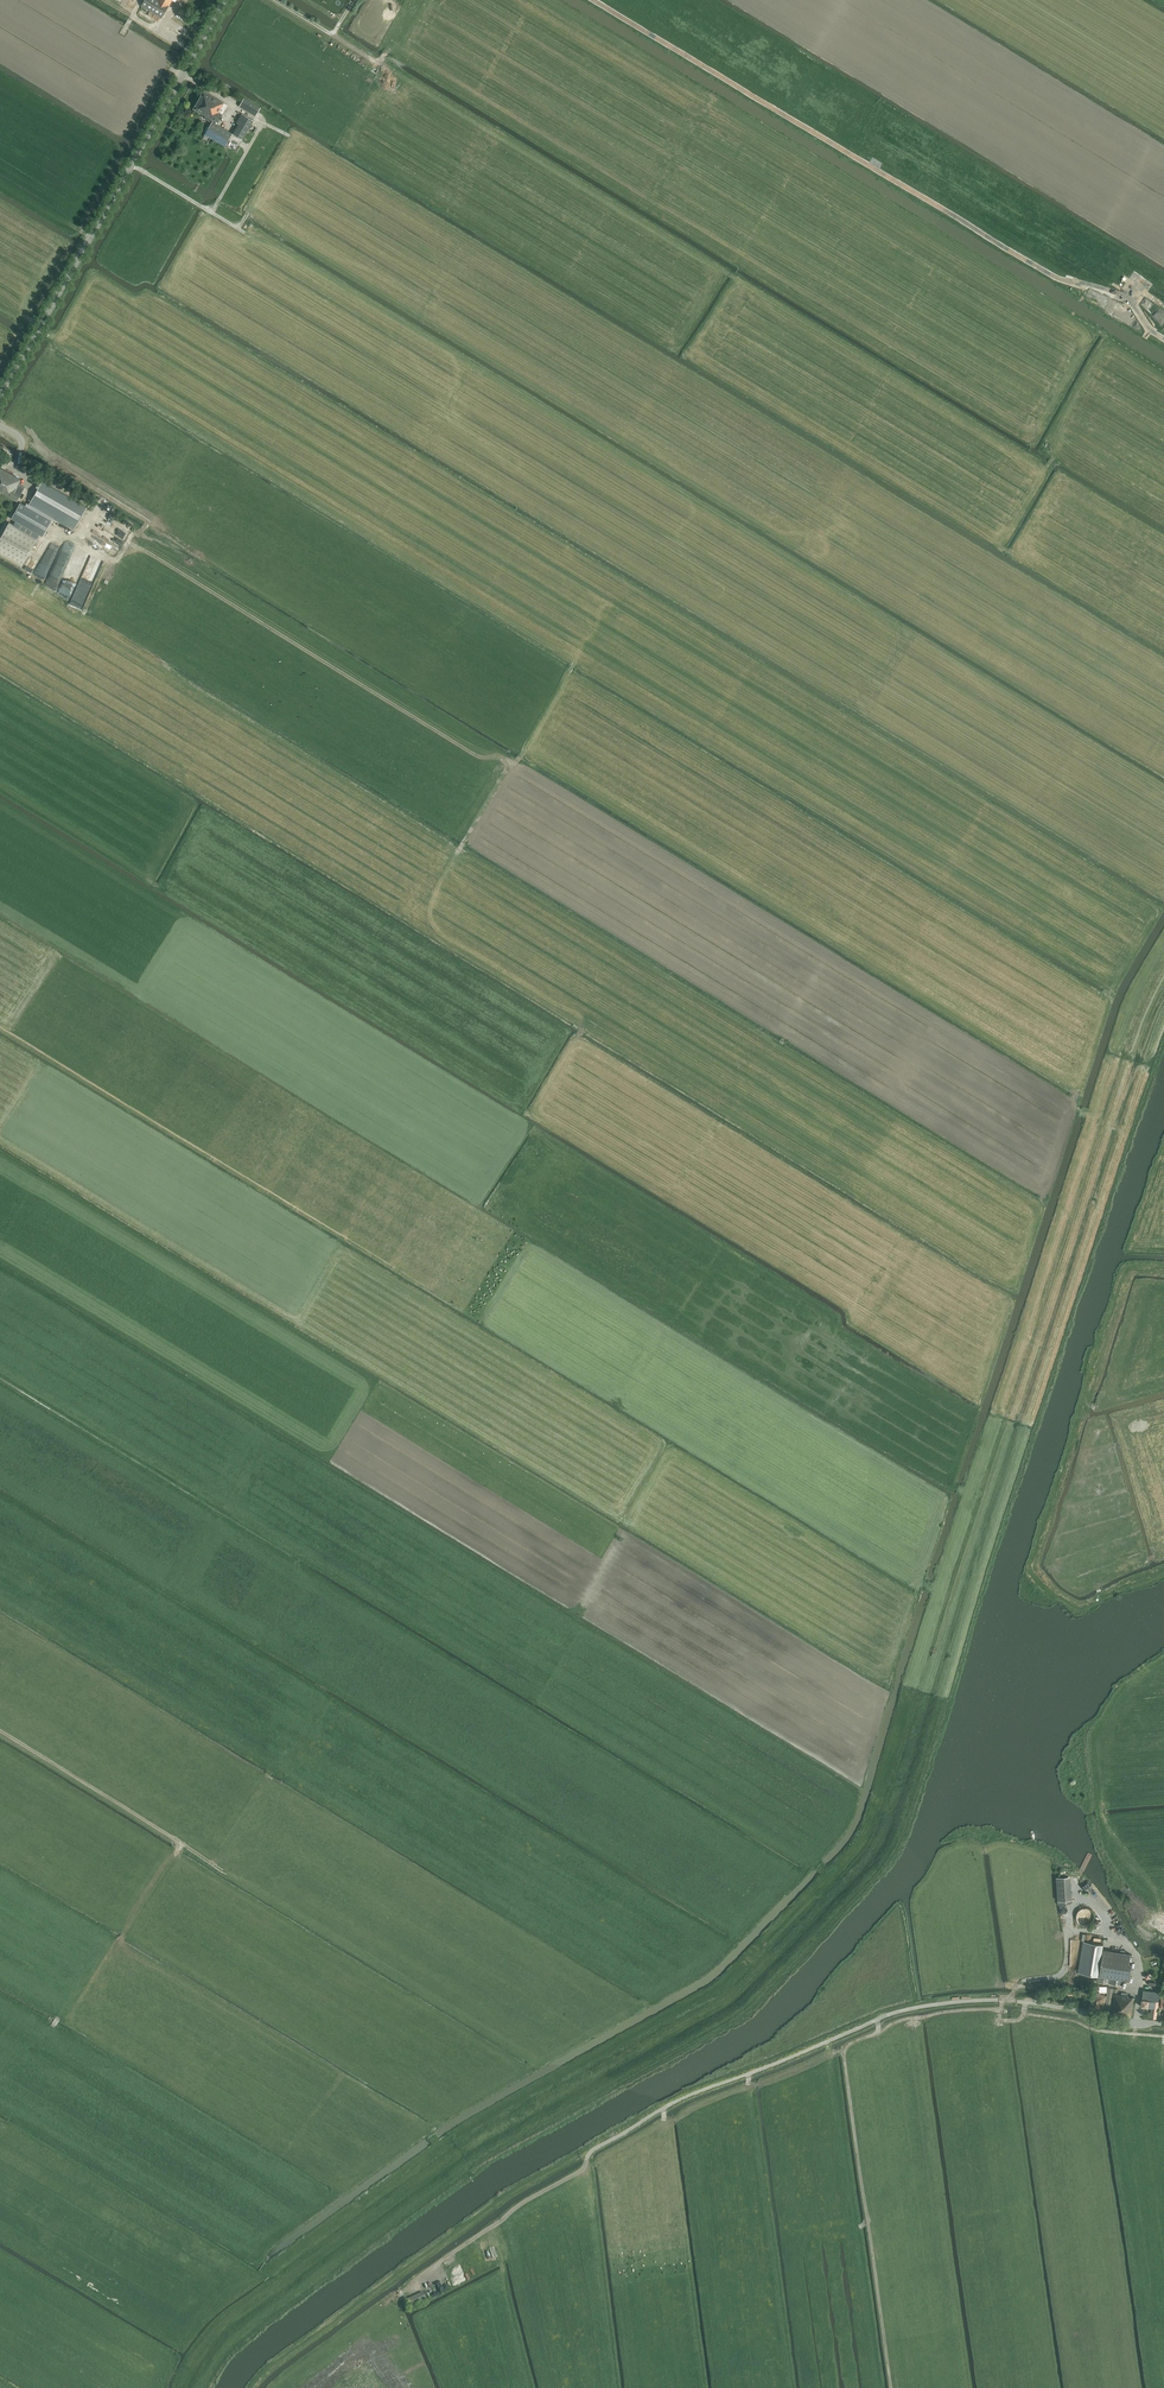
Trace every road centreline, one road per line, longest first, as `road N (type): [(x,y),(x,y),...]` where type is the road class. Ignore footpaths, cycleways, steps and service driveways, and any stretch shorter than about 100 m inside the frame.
road 1 (unclassified): [(592,2151),(689,2096),(900,2012),(998,2000),(1163,2025)]
road 2 (tertiary): [(0,398),(224,0)]
road 3 (track): [(398,2295),(582,2171),(592,2151)]
road 4 (track): [(877,2020),(879,2032),(851,2044),(844,2057),(868,2222),(860,2227)]
road 5 (track): [(868,2222),(892,2387)]
road 6 (track): [(1023,2014),(1163,2037)]
road 7 (track): [(879,2032),(909,2019),(1001,2008)]

